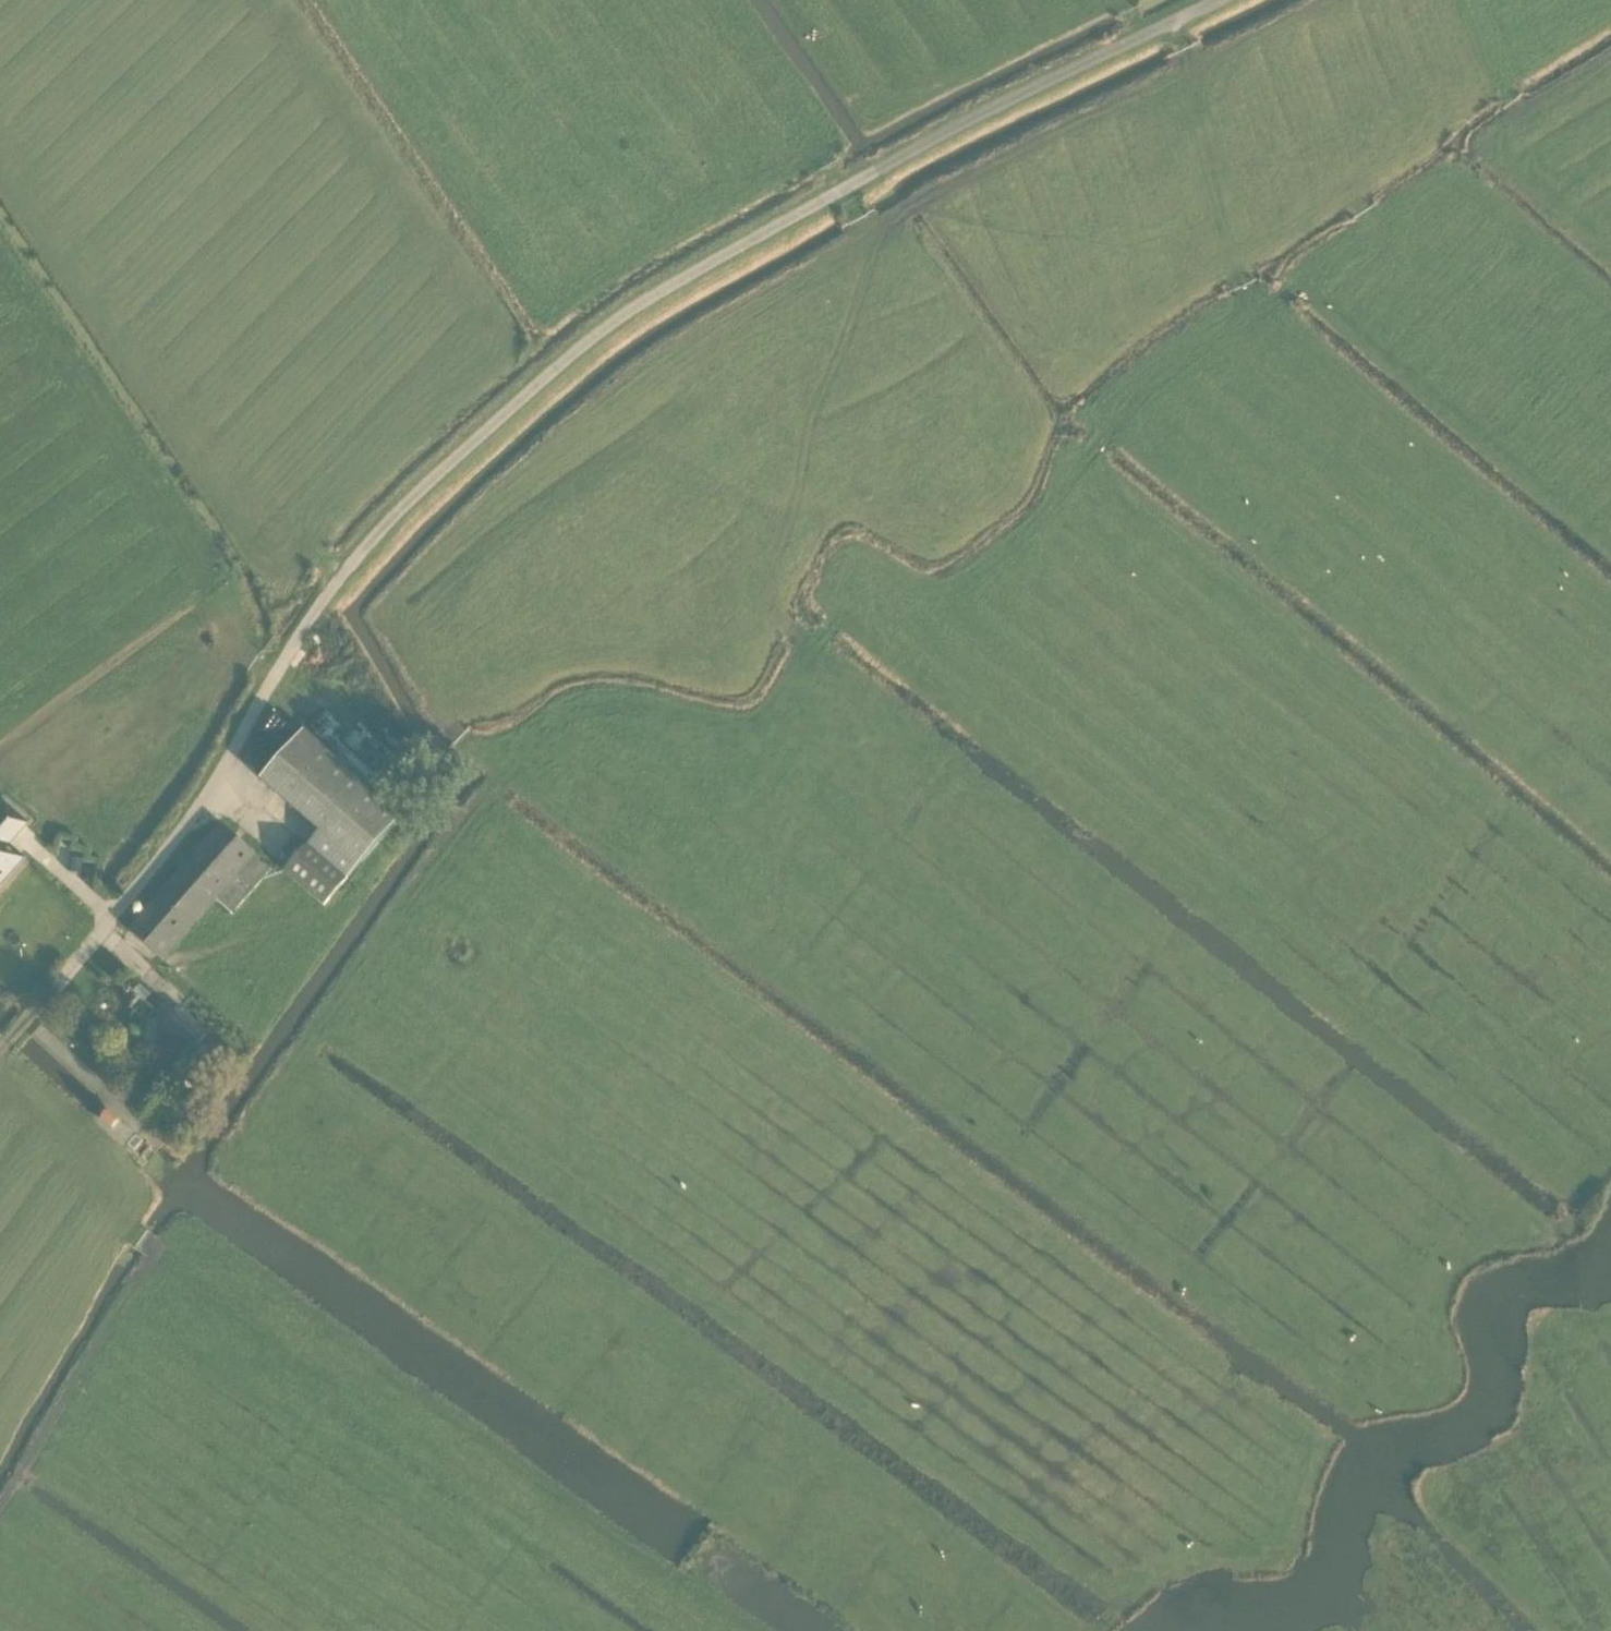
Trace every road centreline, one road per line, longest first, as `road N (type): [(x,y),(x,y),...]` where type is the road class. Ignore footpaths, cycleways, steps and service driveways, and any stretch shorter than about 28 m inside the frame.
road 1 (unclassified): [(1224,0),(938,139),(625,317),(415,498),(324,604)]

